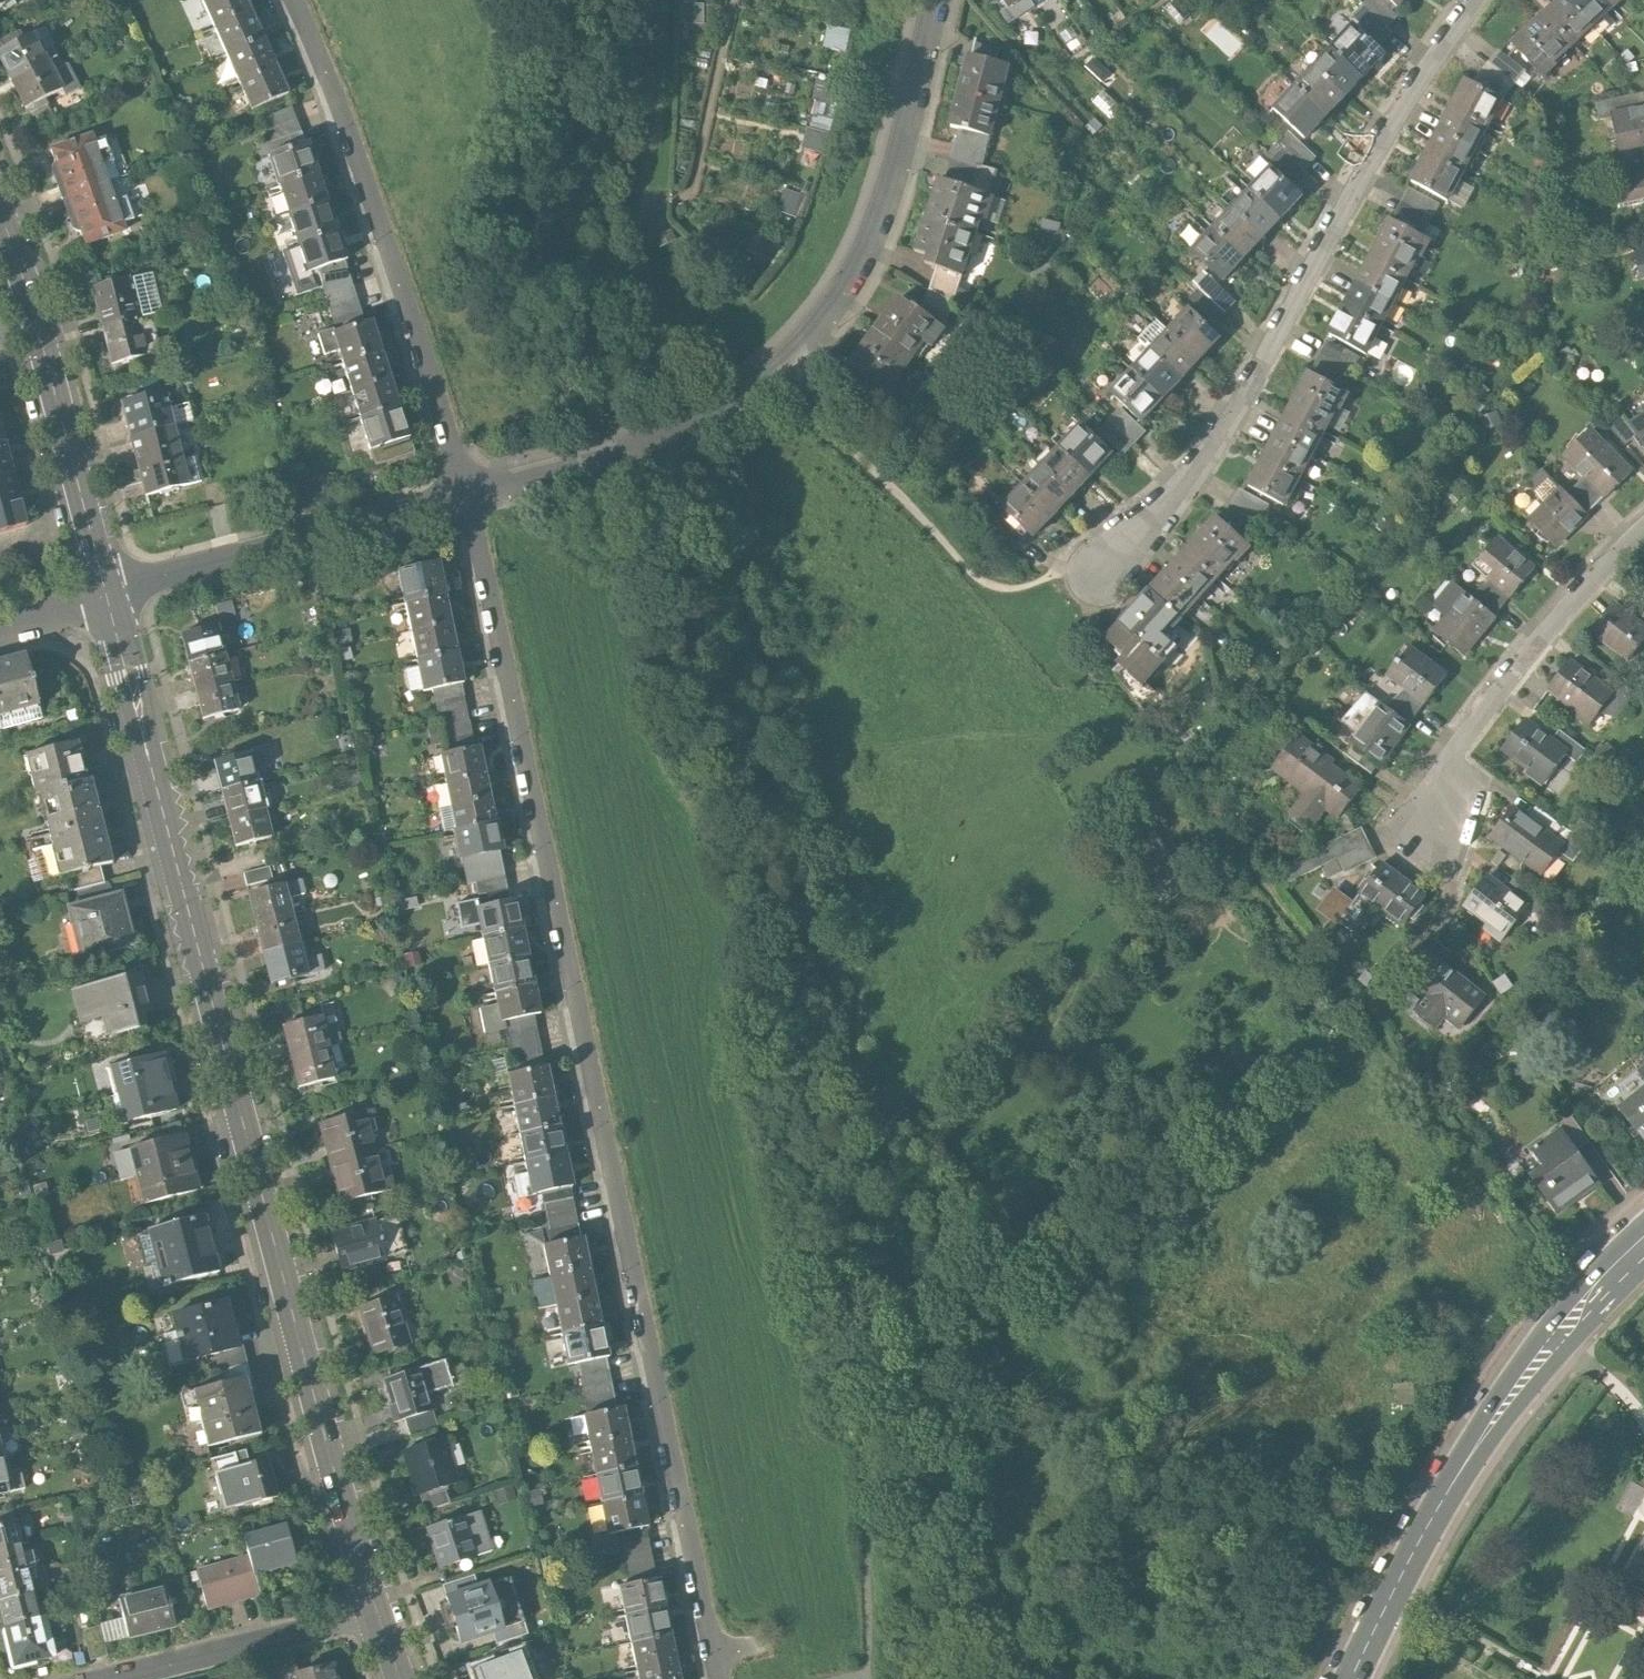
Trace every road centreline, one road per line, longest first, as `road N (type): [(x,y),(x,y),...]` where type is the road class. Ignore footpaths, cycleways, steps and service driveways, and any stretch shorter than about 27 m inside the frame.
road 1 (residential): [(467,491),(720,1678)]
road 2 (tertiary): [(378,1609),(112,602)]
road 3 (residential): [(944,0),(910,165),(859,282),(770,375),(691,430),(614,460),(467,491)]
road 4 (residential): [(1476,0),(1432,58),(1273,358),(1191,477),(1102,572)]
road 5 (primary): [(1353,1678),(1409,1562),(1506,1403),(1643,1250)]
road 6 (residential): [(297,0),(376,188),(467,491)]
road 7 (tertiary): [(112,602),(0,209)]
road 8 (residential): [(467,491),(162,575),(112,602)]
road 9 (residential): [(1643,531),(1564,613),(1424,802)]
road 10 (residential): [(378,1609),(109,1678)]

